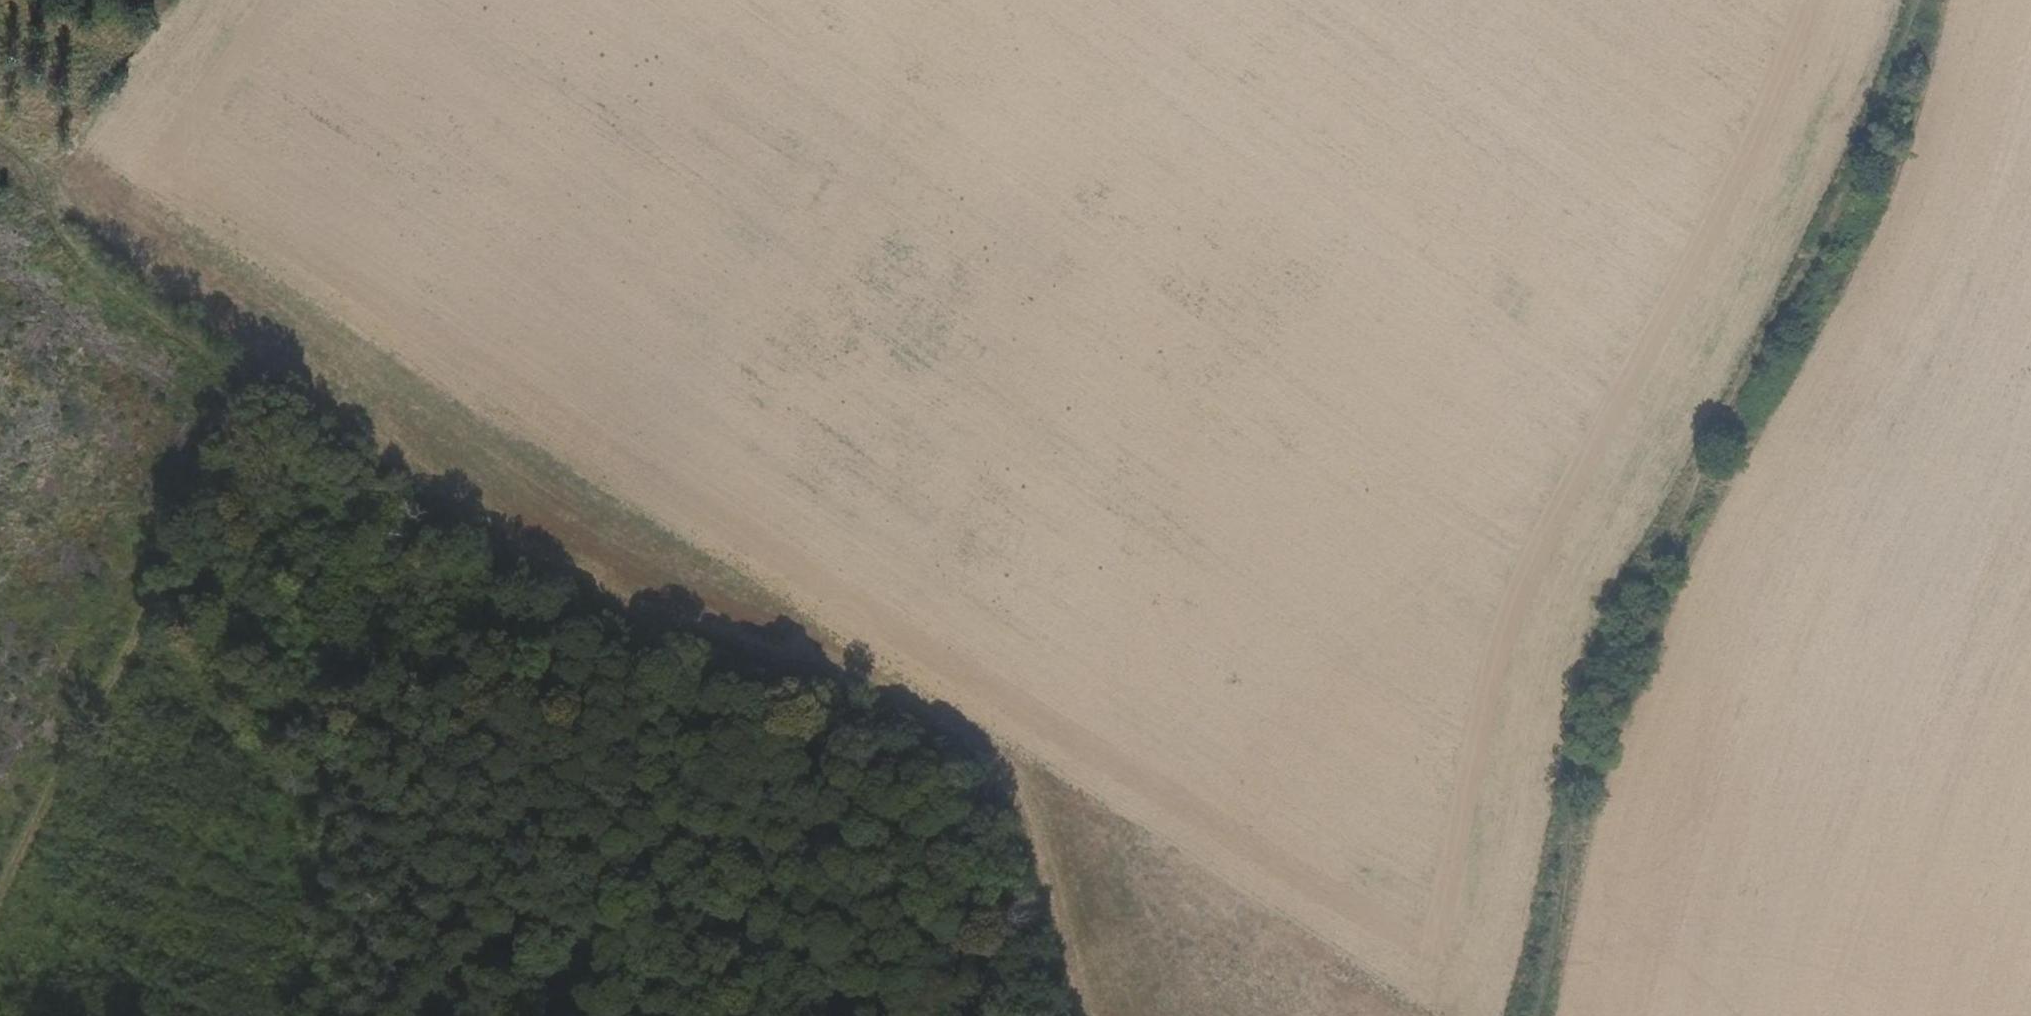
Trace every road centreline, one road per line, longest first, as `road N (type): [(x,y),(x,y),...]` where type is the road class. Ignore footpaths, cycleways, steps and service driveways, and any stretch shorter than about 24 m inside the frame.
road 1 (track): [(1916,0),(1834,240),(1697,472),(1538,1015)]
road 2 (track): [(0,873),(209,453)]

